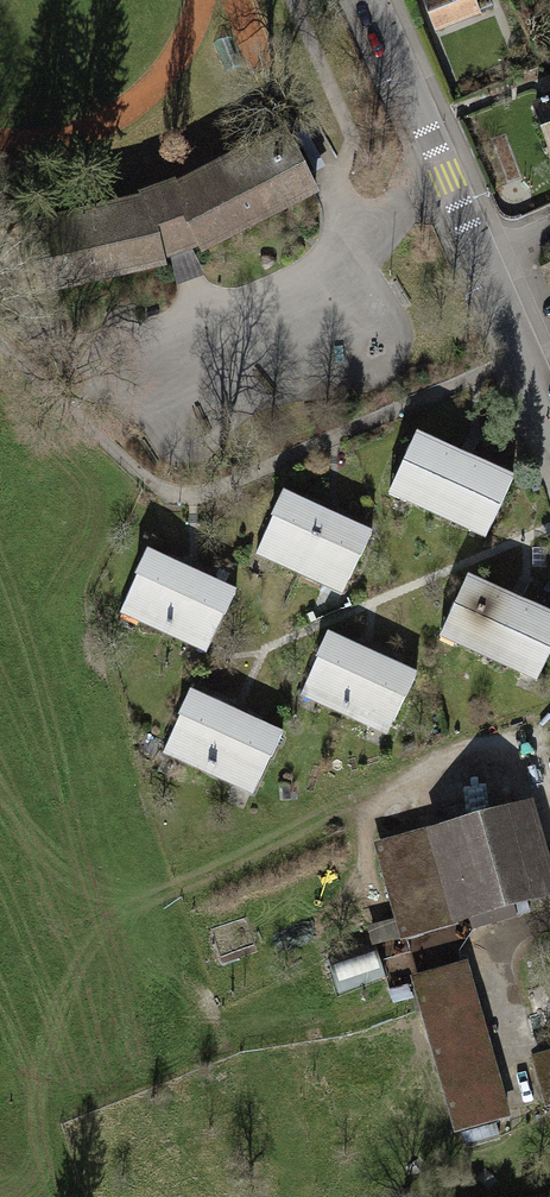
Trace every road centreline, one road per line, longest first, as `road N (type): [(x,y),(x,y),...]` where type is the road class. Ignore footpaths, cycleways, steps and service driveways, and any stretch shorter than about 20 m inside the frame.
road 1 (residential): [(549,422),(367,0)]
road 2 (track): [(0,343),(142,477)]

